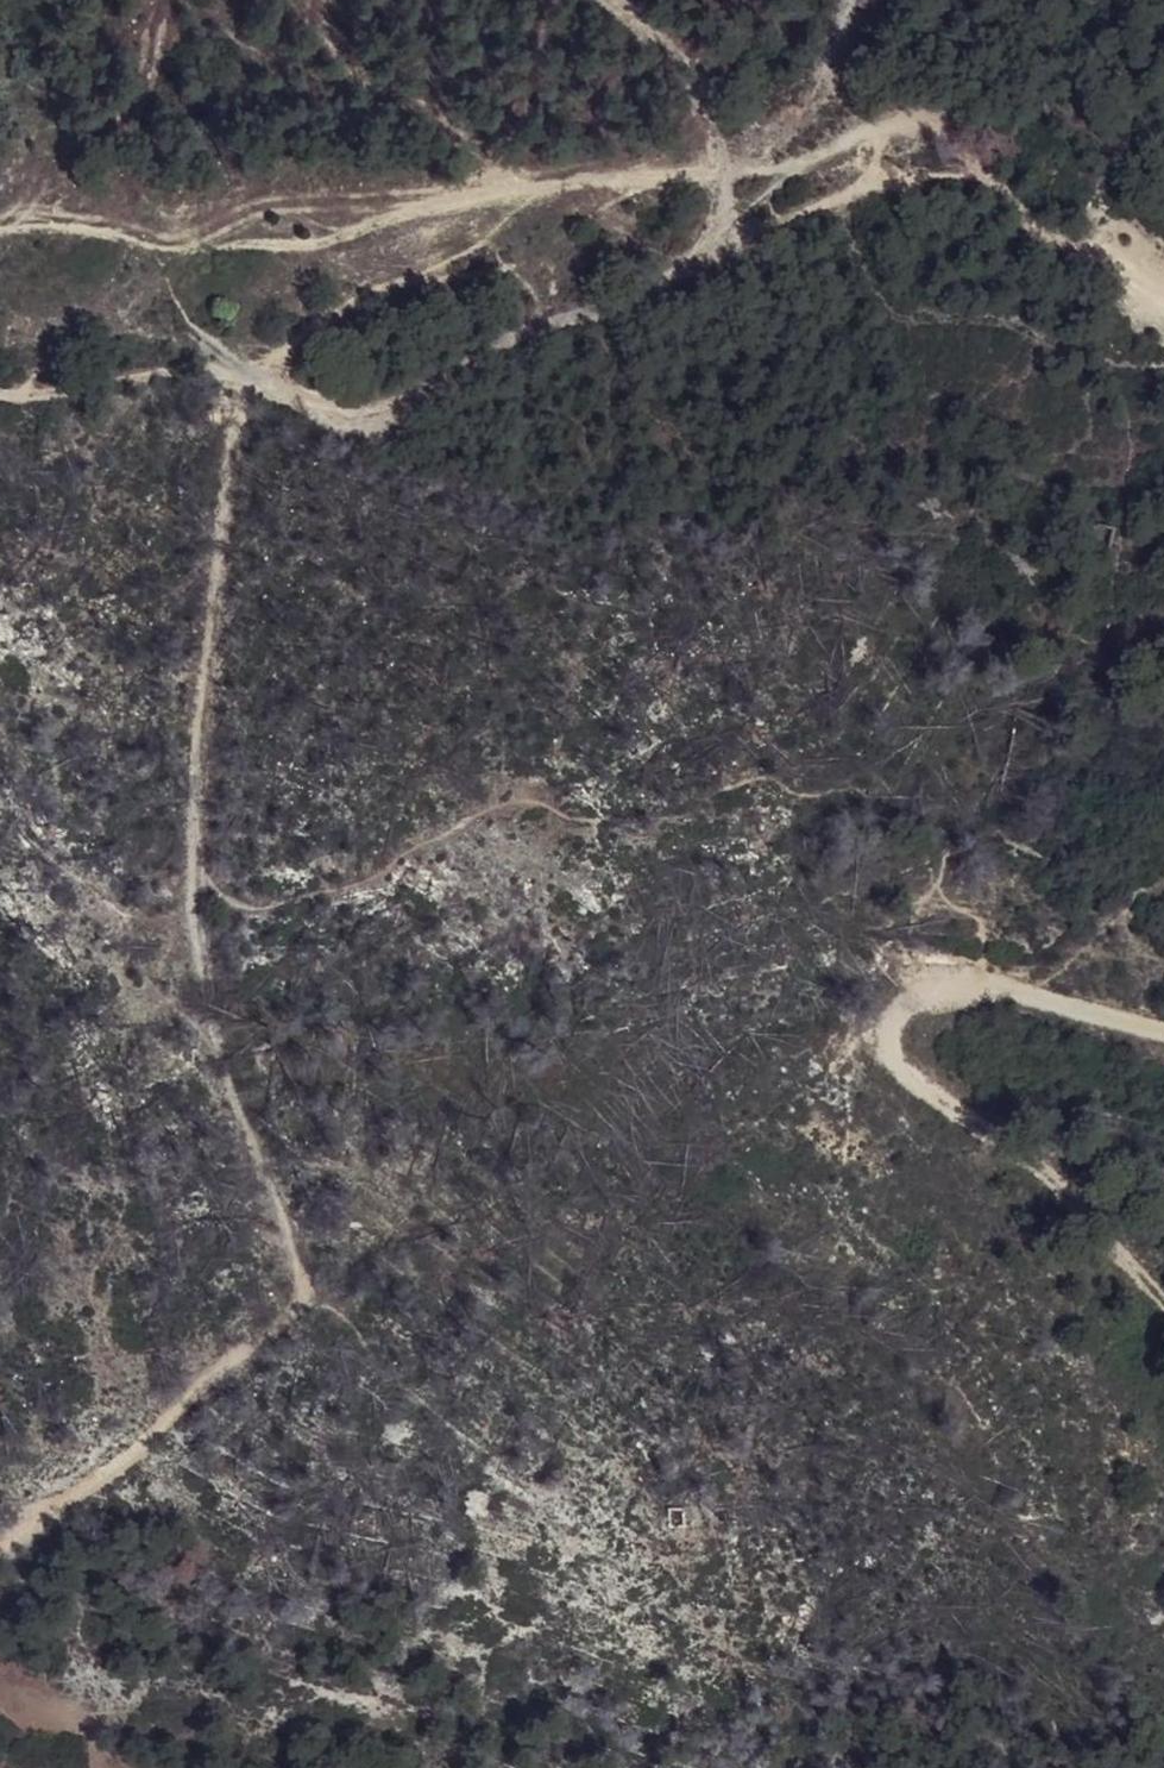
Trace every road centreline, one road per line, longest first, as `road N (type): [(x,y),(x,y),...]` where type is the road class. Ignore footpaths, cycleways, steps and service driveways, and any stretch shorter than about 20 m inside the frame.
road 1 (track): [(1163,1299),(1090,1220),(901,1067),(900,1013),(944,986),(1013,985),(1163,1023)]
road 2 (track): [(849,0),(799,114),(717,169),(723,212),(692,259)]

